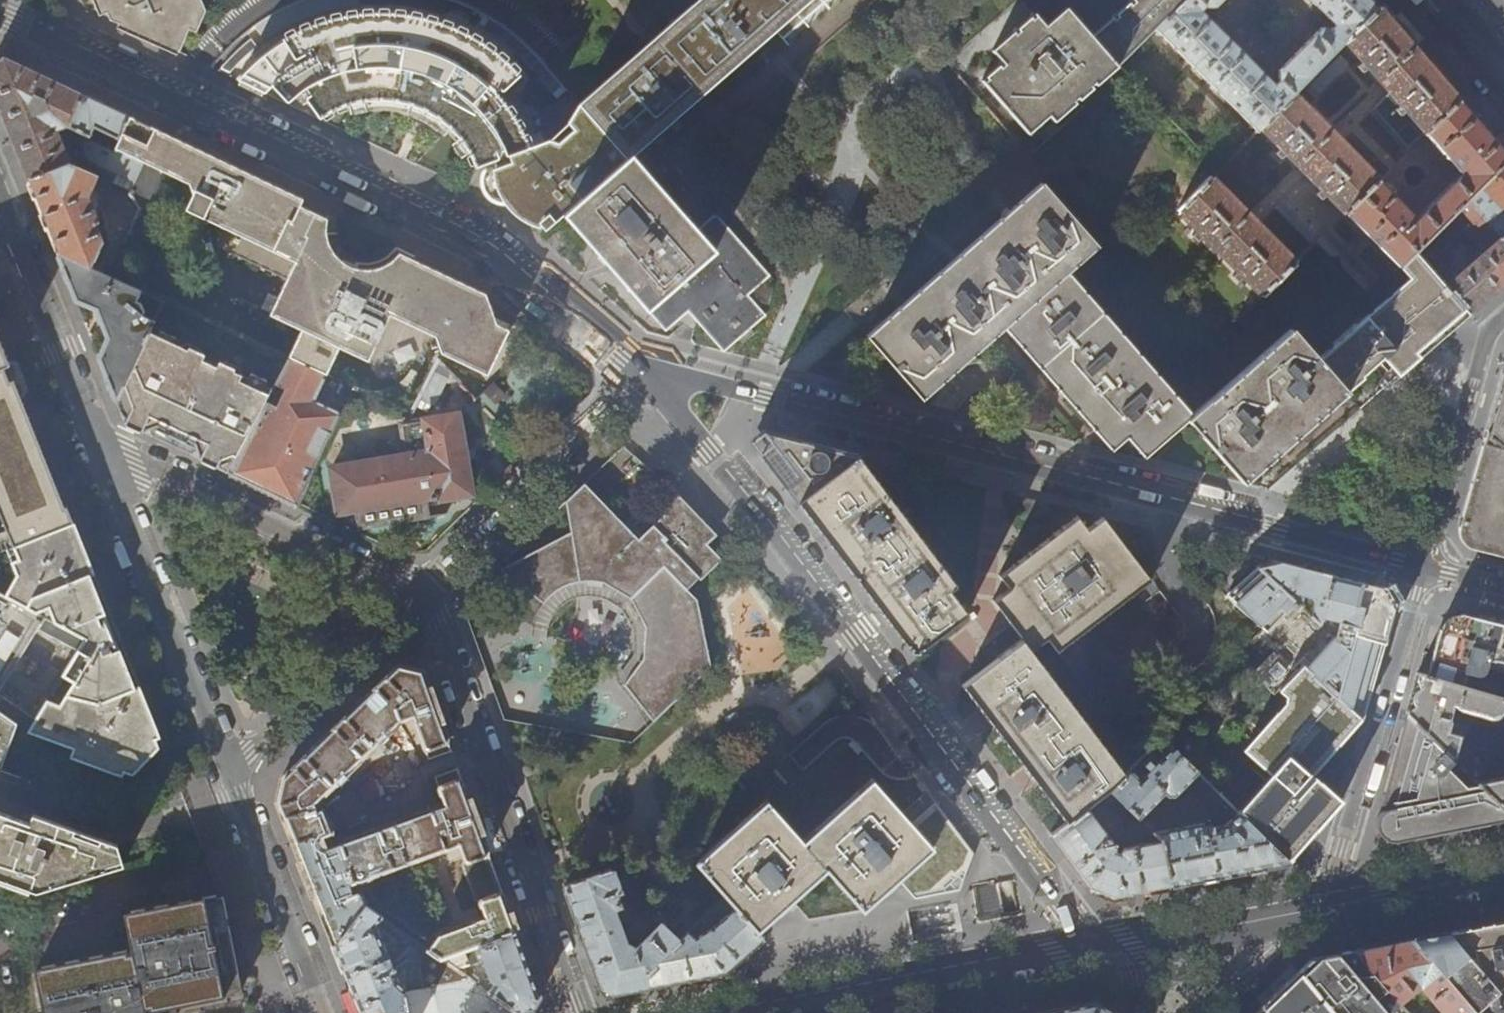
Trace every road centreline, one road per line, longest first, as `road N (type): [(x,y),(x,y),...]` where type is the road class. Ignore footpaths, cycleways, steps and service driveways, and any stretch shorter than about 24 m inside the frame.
road 1 (residential): [(647,376),(760,396),(1422,568)]
road 2 (residential): [(0,12),(477,236),(647,376)]
road 3 (residential): [(647,376),(859,632),(1097,950)]
road 4 (tertiary): [(322,1012),(93,436)]
road 5 (residential): [(579,1012),(420,593)]
road 6 (residential): [(420,593),(93,436)]
road 7 (residential): [(1422,568),(1325,905)]
road 8 (secondary): [(774,1012),(1097,950)]
road 9 (residential): [(1503,318),(1484,344),(1422,568)]
road 10 (tertiary): [(93,436),(2,218)]
road 11 (secondary): [(1097,950),(1325,905)]
road 12 (secondary): [(1325,905),(1503,870)]

